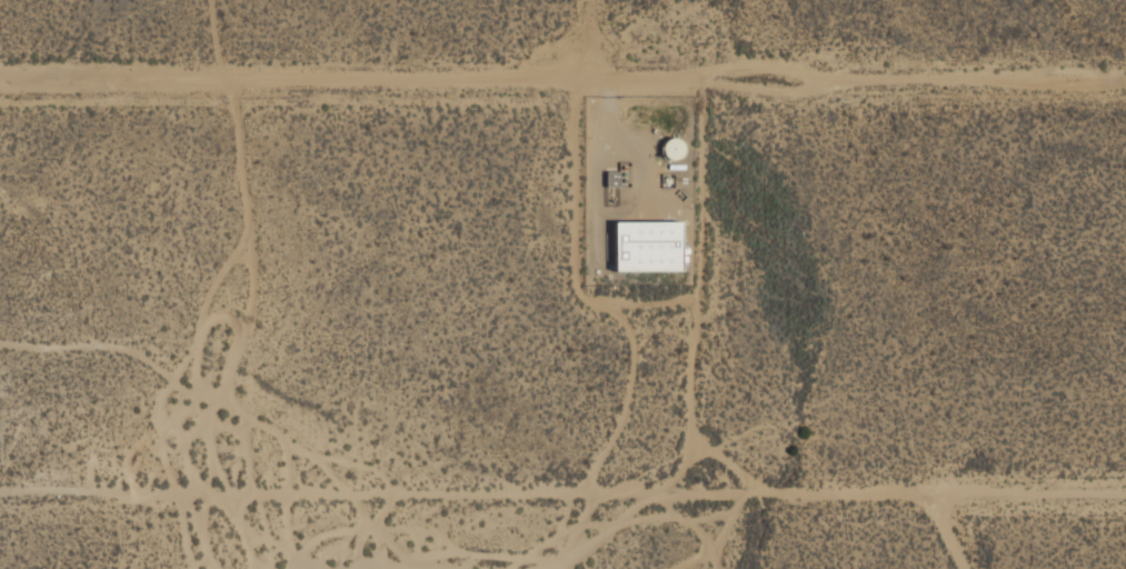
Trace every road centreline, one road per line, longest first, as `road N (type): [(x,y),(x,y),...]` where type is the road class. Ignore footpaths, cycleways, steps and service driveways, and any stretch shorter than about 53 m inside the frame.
road 1 (track): [(1125,82),(0,80)]
road 2 (track): [(1125,497),(0,497)]
road 3 (track): [(706,82),(688,427),(704,452),(785,497)]
road 4 (track): [(572,82),(571,284),(580,298),(615,307),(631,335),(631,385),(614,438),(577,497)]

